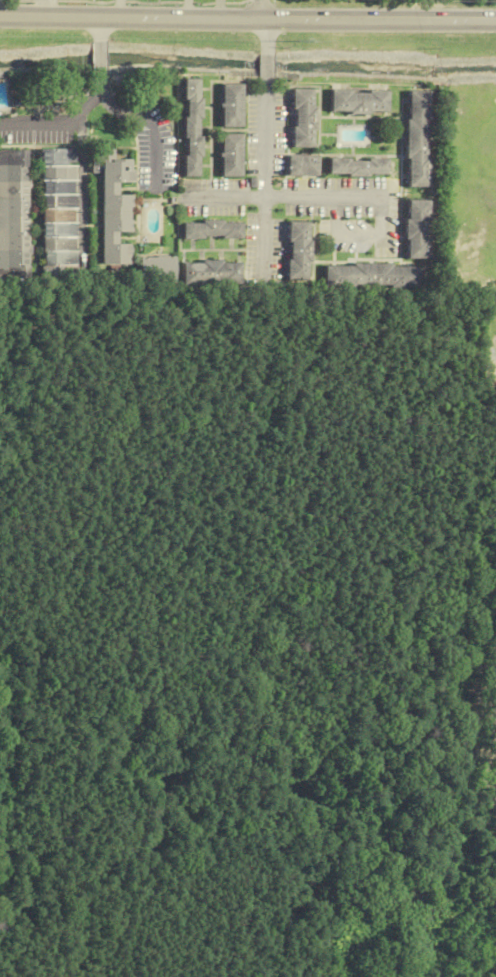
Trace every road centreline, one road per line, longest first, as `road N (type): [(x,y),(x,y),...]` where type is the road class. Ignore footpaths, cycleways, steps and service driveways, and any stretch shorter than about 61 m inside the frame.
road 1 (secondary): [(266,20),(0,16)]
road 2 (secondary): [(495,21),(266,20)]

